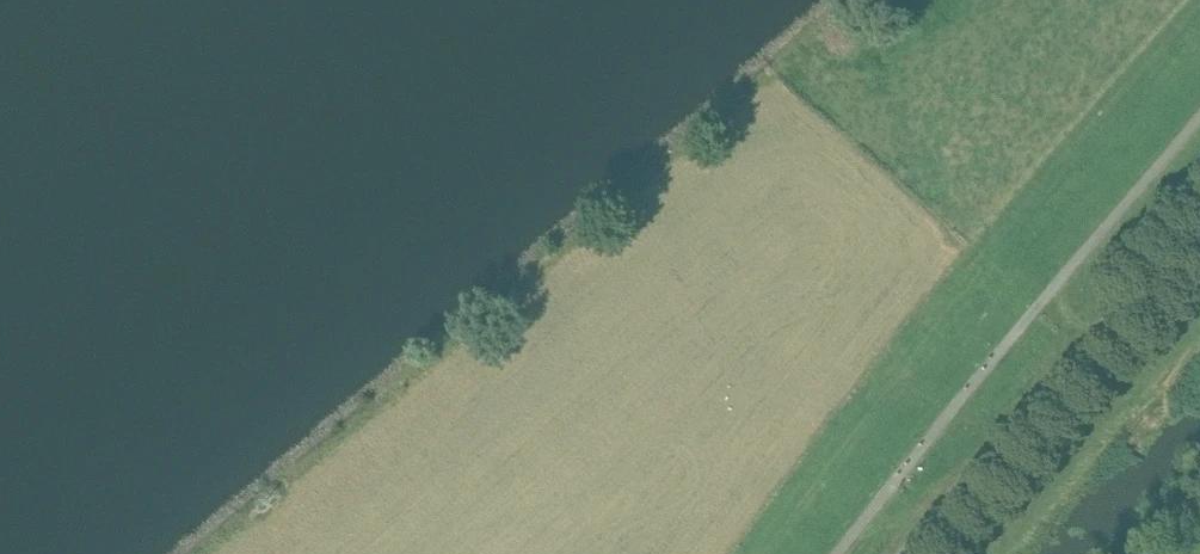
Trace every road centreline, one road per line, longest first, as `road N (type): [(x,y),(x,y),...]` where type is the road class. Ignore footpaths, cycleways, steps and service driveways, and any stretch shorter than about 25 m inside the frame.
road 1 (tertiary): [(913,553),(1199,233)]

